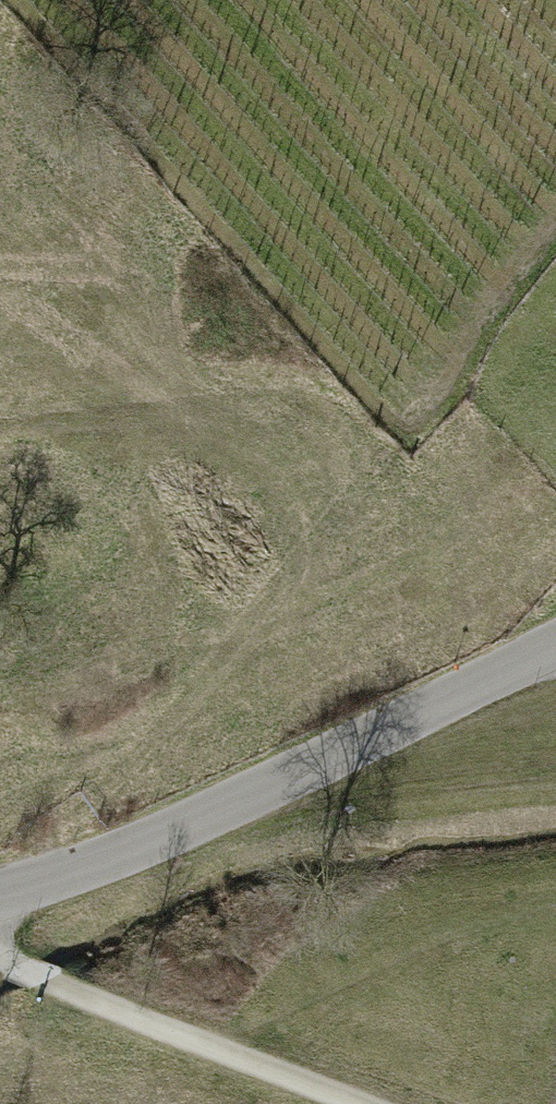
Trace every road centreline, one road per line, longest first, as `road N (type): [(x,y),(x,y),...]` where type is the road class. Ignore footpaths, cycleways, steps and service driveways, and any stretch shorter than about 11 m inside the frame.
road 1 (track): [(44,882),(90,802),(362,485),(305,436),(200,408),(0,432)]
road 2 (unclassified): [(0,896),(156,839),(555,644)]
road 3 (track): [(354,1103),(67,990),(0,952)]
road 4 (track): [(362,485),(555,267)]

